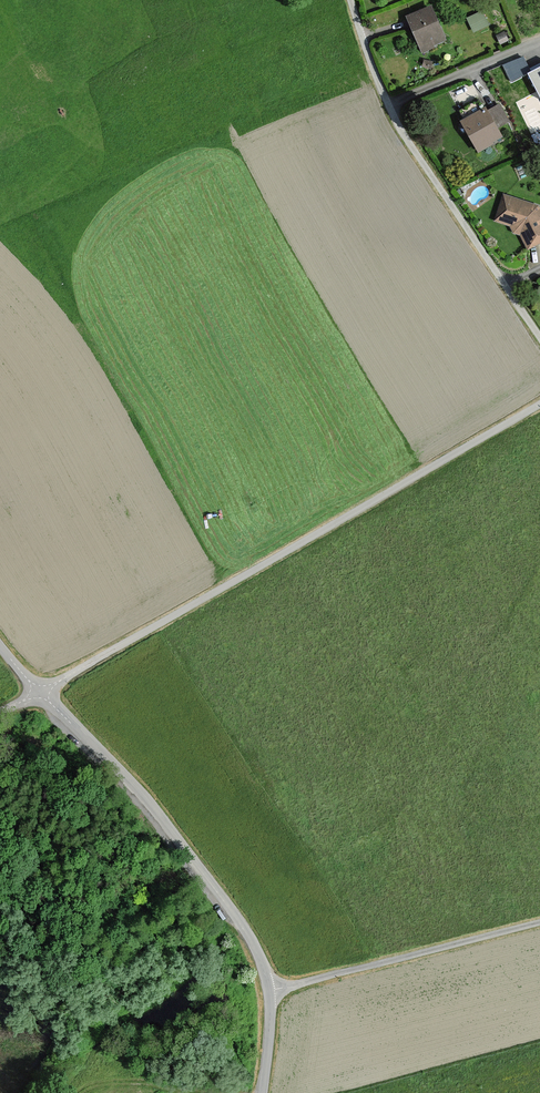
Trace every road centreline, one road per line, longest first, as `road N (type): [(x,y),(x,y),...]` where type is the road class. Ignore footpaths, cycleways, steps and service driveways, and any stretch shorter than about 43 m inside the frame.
road 1 (residential): [(539,403),(38,692)]
road 2 (residential): [(38,692),(146,800),(251,939),(270,991),(261,1092)]
road 3 (track): [(270,991),(539,924)]
road 4 (track): [(65,1092),(108,1029),(239,922)]
road 5 (residential): [(388,105),(504,287)]
road 6 (residential): [(539,39),(388,105)]

